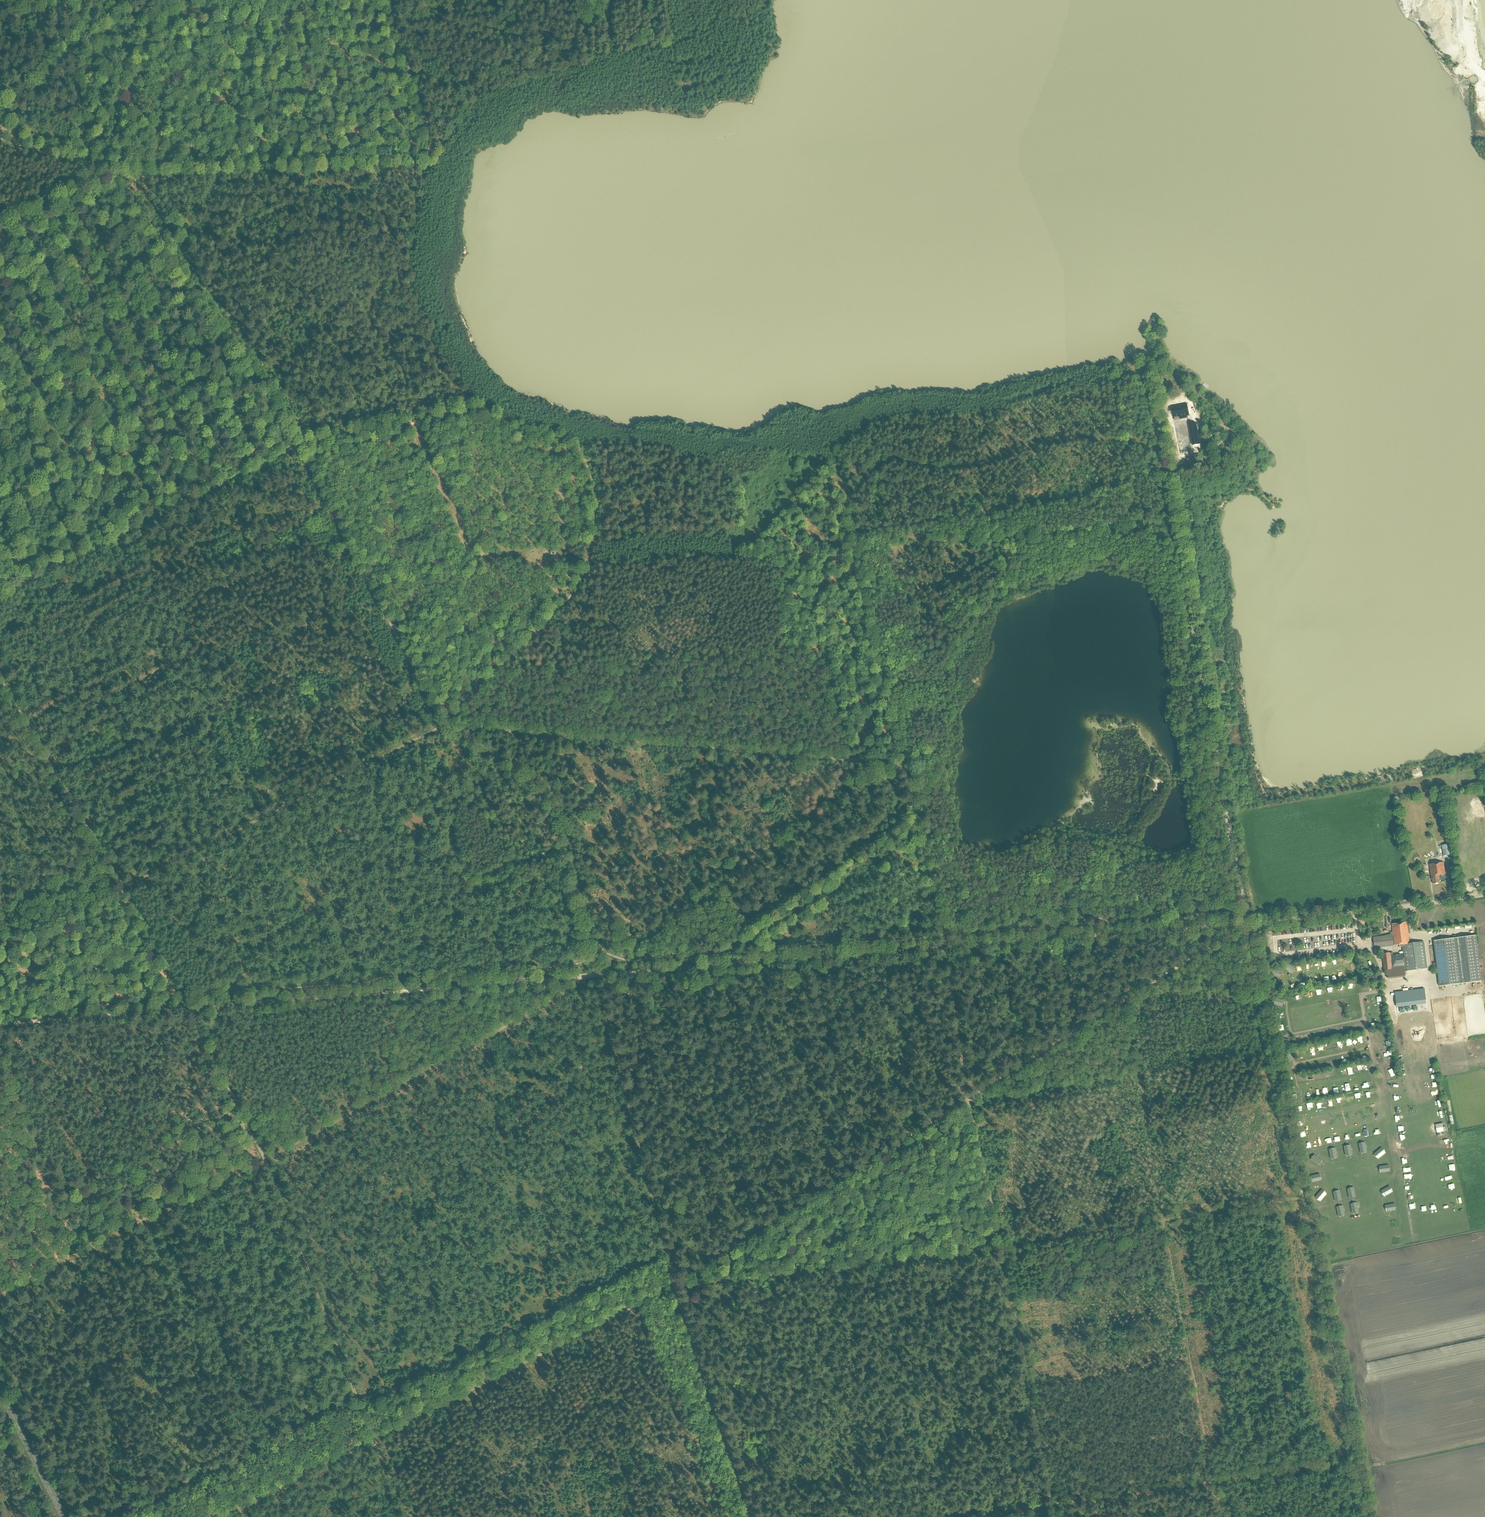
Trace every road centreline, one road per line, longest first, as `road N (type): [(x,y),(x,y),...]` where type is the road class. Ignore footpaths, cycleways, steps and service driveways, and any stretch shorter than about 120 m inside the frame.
road 1 (track): [(0,1024),(1248,923),(1367,1516)]
road 2 (track): [(675,1284),(594,975),(559,803),(438,718),(297,446),(88,168)]
road 3 (track): [(1249,929),(673,1286),(222,1516)]
road 4 (track): [(840,456),(902,762),(445,725),(574,592),(587,569),(597,505),(580,449)]
road 5 (track): [(445,725),(124,889),(264,1160),(373,1440),(412,1516)]
road 6 (track): [(902,762),(935,893),(960,1087),(1002,1246),(1303,1197)]
road 7 (track): [(0,1295),(264,1160),(594,975)]
road 8 (track): [(673,1286),(1002,1246),(1053,1505),(993,1516)]
road 9 (track): [(1129,997),(1161,1231),(1215,1481)]
road 10 (unclassified): [(1247,920),(1160,449)]
road 11 (track): [(471,153),(422,161),(88,168)]
road 12 (track): [(0,951),(124,889),(0,678)]
road 13 (track): [(297,446),(0,593)]
road 14 (track): [(1160,449),(1081,438),(975,465),(895,460),(848,494)]
road 15 (track): [(1053,1505),(1357,1461)]
road 16 (track): [(0,217),(88,168),(63,0)]
road 17 (track): [(673,1286),(749,1516)]
road 18 (unclassified): [(1247,920),(1484,894)]
road 19 (track): [(84,1516),(0,1352)]
road 20 (track): [(422,161),(432,140),(388,0)]
road 21 (track): [(151,253),(0,328)]
road 22 (track): [(1027,1387),(1190,1358)]
road 23 (primary): [(64,1516),(0,1392)]

